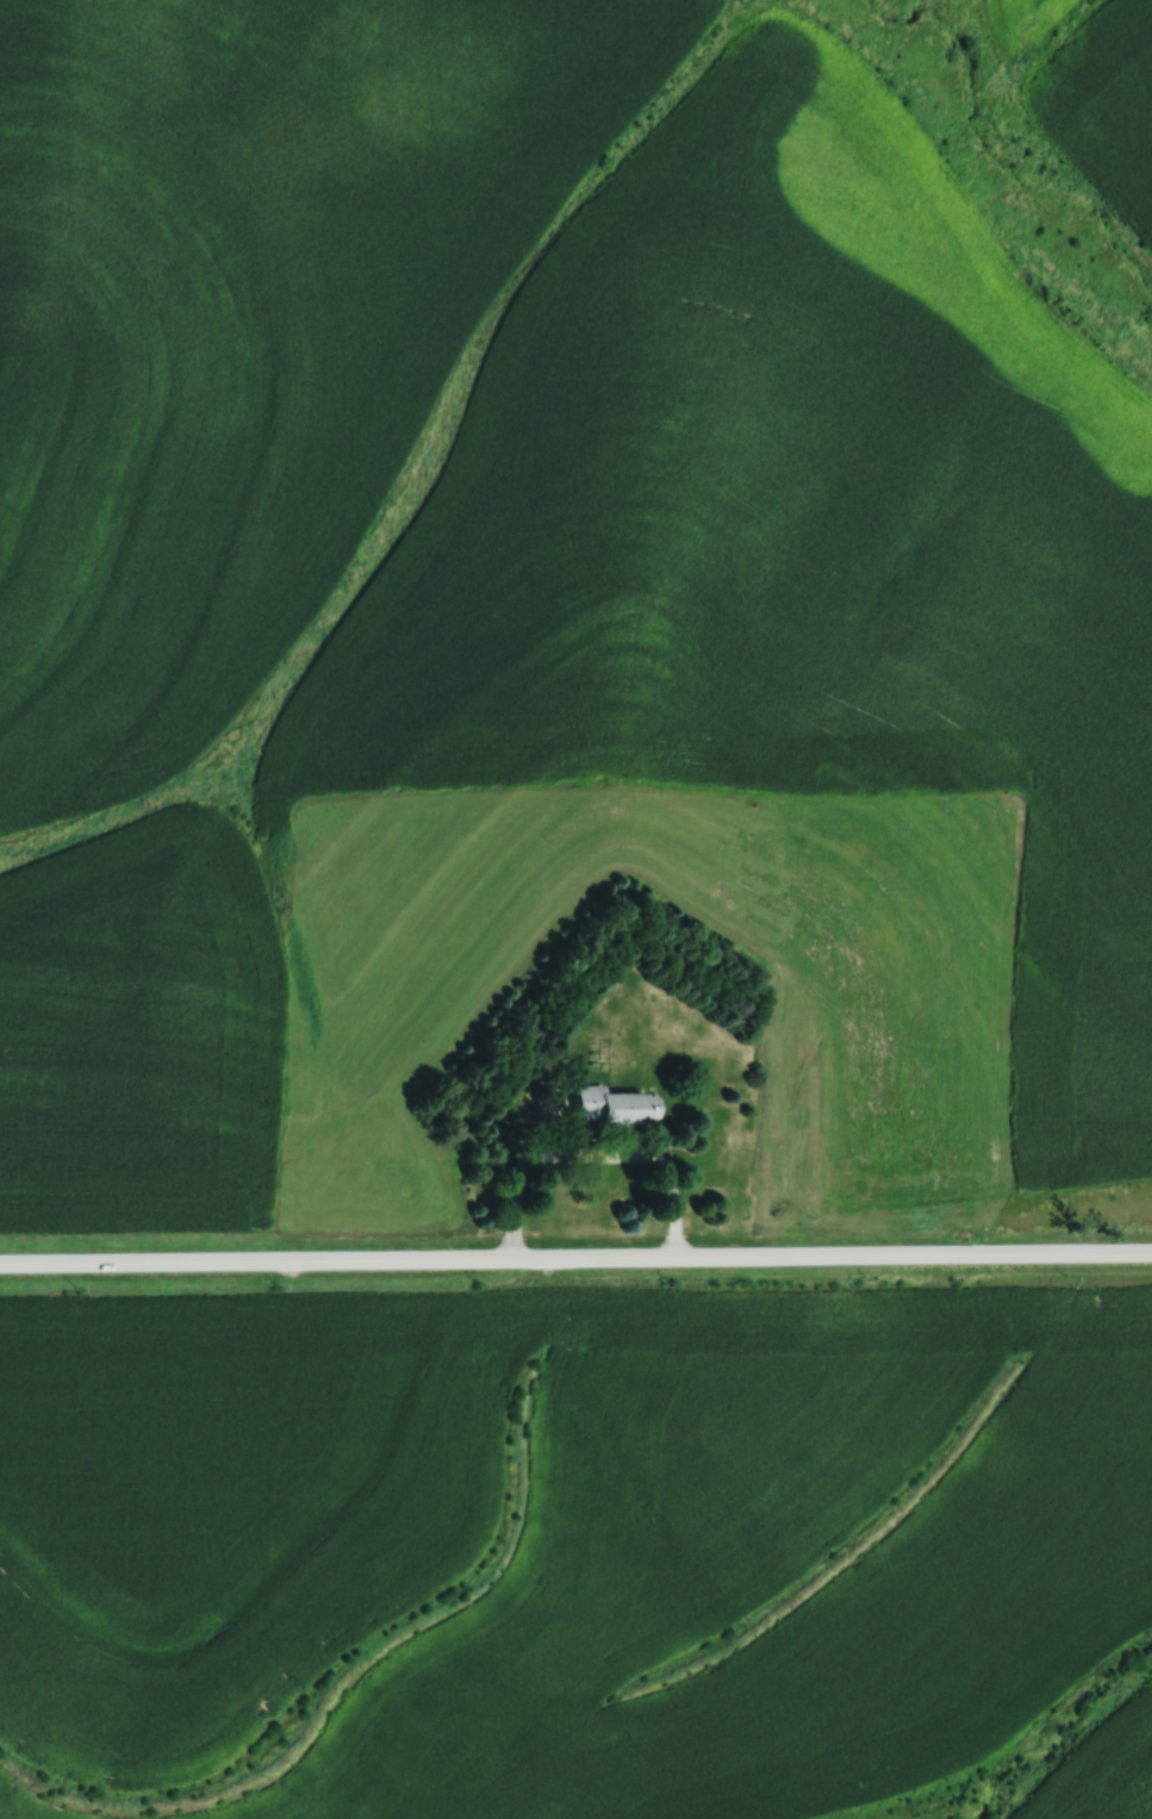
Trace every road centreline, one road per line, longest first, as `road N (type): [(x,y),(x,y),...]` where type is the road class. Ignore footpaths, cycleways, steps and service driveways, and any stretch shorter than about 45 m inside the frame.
road 1 (residential): [(0,1264),(1151,1253)]

